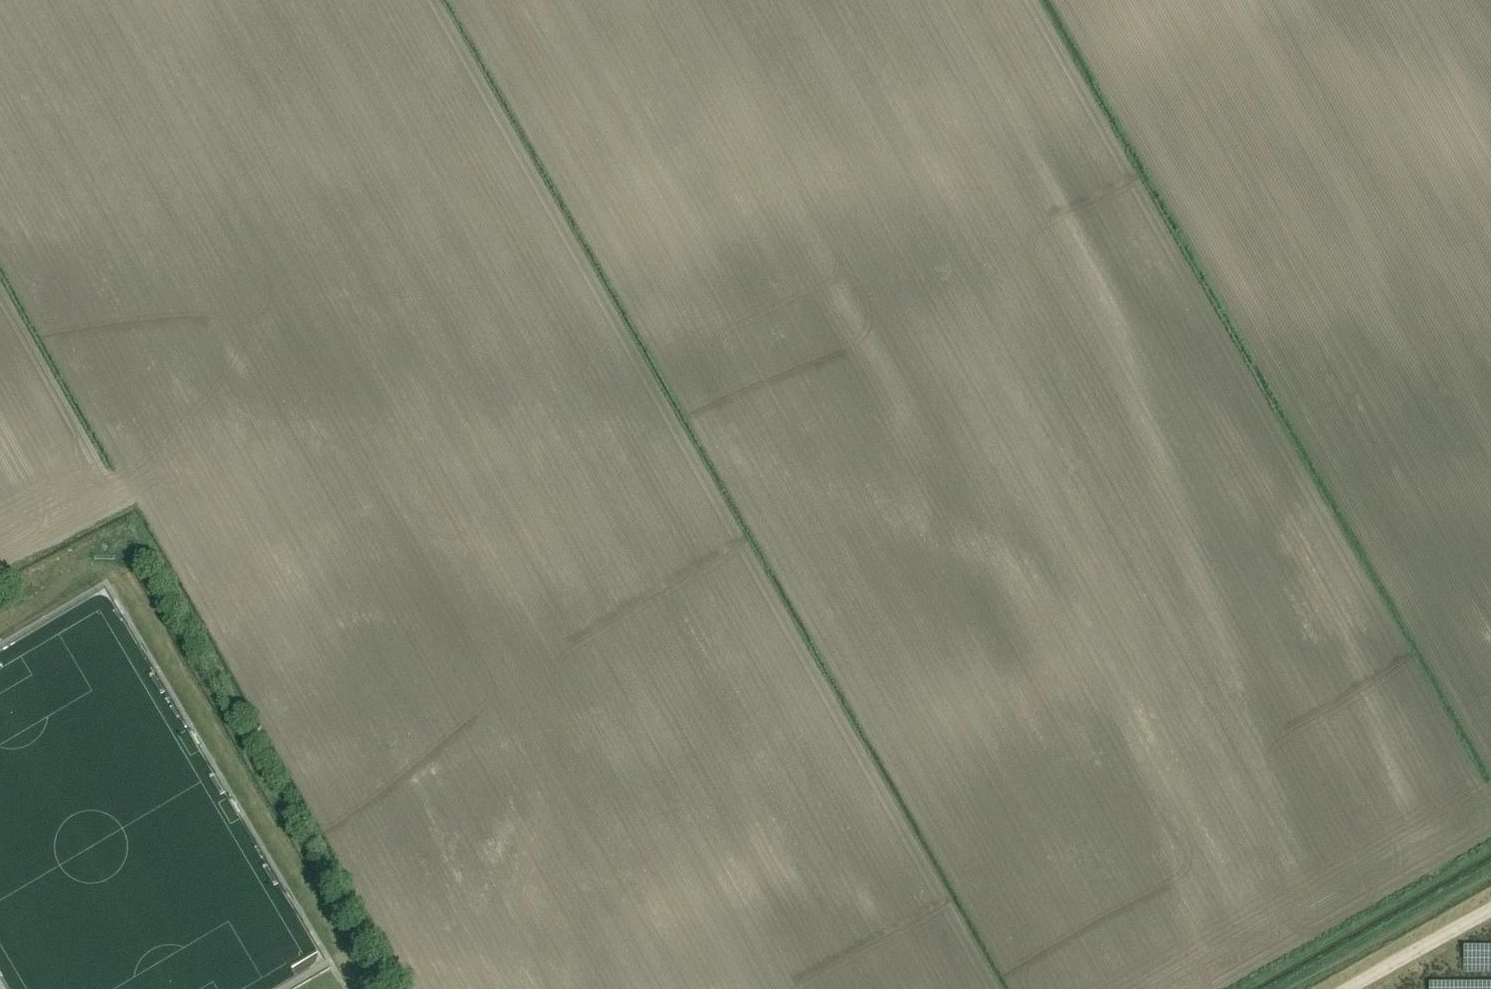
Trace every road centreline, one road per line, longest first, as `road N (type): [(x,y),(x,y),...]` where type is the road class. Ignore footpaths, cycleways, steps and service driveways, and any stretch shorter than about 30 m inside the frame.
road 1 (track): [(1490,911),(1354,988)]

